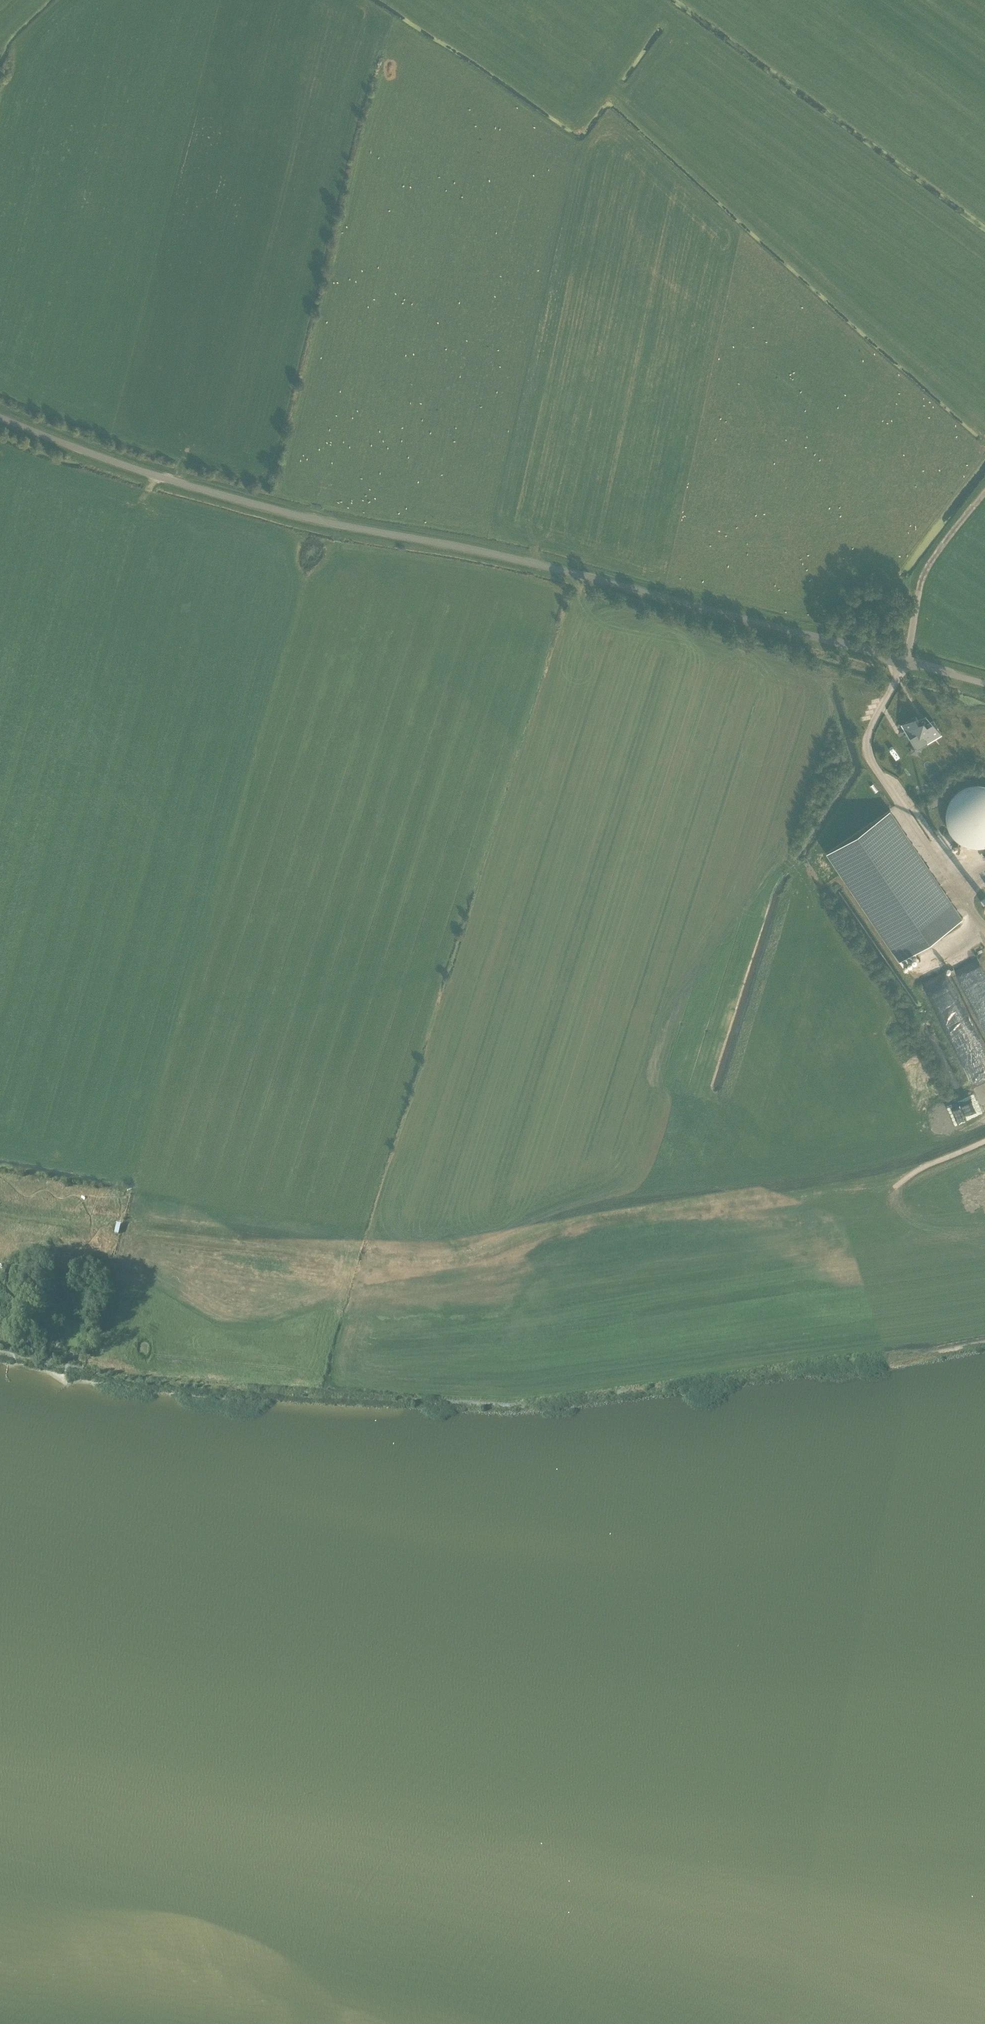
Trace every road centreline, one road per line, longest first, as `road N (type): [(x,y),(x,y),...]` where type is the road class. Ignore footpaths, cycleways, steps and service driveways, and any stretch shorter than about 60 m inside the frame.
road 1 (unclassified): [(0,418),(214,493),(550,567),(984,683)]
road 2 (track): [(984,491),(911,584),(860,579),(831,597),(813,637)]

